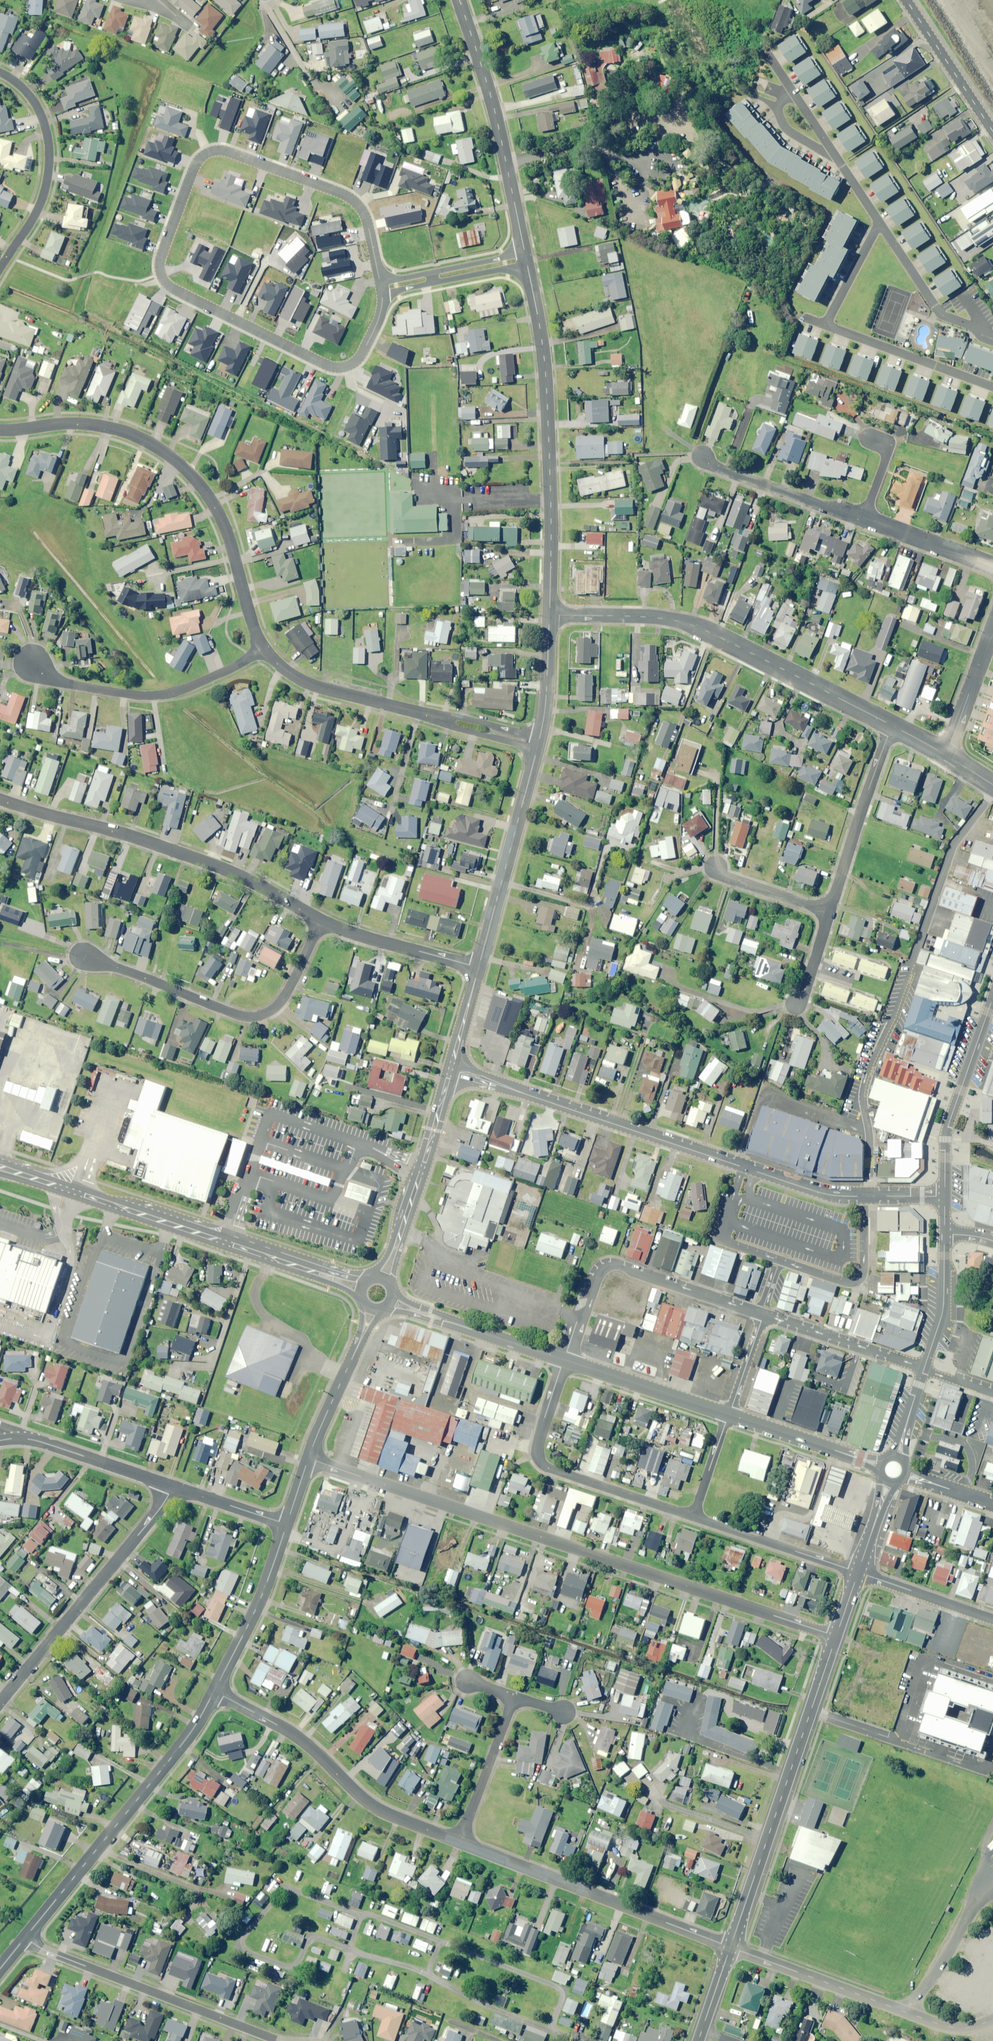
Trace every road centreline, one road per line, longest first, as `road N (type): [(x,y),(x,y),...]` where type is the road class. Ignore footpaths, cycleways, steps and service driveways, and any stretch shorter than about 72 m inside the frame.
road 1 (residential): [(381,286),(381,312),(359,357),(336,368),(175,291),(160,268),(195,163),(211,151),(342,193),(368,225)]
road 2 (residential): [(836,1636),(307,1458)]
road 3 (residential): [(451,1069),(828,1194),(944,1197)]
road 4 (residential): [(264,648),(218,511),(161,450),(119,429),(74,422),(0,430)]
road 5 (residential): [(549,614),(688,623),(891,725)]
road 6 (secondary): [(19,1174),(362,1289)]
road 7 (tertiary): [(549,614),(545,373),(525,258)]
road 8 (residential): [(0,799),(233,873),(318,921)]
road 9 (tertiary): [(836,1636),(730,1947)]
road 10 (tertiary): [(25,1937),(214,1691)]
road 11 (residential): [(83,953),(256,1015),(289,988),(318,921)]
road 12 (residential): [(537,744),(320,687),(289,673),(264,648)]
road 13 (residential): [(730,1947),(459,1841)]
road 14 (residential): [(459,1841),(369,1803),(297,1737),(214,1691)]
road 15 (unclassified): [(730,1947),(932,2022),(965,2027),(992,2018)]
road 16 (residential): [(0,1701),(170,1485)]
road 17 (residential): [(25,1937),(275,2037)]
road 18 (tertiary): [(525,258),(495,114),(459,0)]
road 19 (residential): [(693,1515),(537,1457),(563,1361)]
road 20 (residential): [(33,665),(56,680),(144,695),(190,685),(264,648)]
road 21 (tertiary): [(478,967),(537,744)]
road 22 (residential): [(0,73),(38,109),(48,166),(39,207),(0,267)]
road 23 (tertiary): [(383,1280),(451,1069)]
road 24 (secondary): [(992,996),(948,1126),(944,1197)]
road 25 (residential): [(828,912),(891,725)]
road 26 (secondary): [(389,1299),(563,1361)]
road 27 (tertiary): [(214,1691),(286,1524)]
road 28 (secondary): [(563,1361),(728,1415)]
road 29 (residential): [(856,1573),(693,1515)]
road 30 (residential): [(923,1368),(763,1315)]
road 31 (residential): [(703,456),(860,517)]
road 32 (residential): [(763,1315),(603,1266)]
road 33 (residential): [(318,921),(478,967)]
road 34 (tertiary): [(307,1458),(370,1307)]
road 35 (secondary): [(728,1415),(882,1465)]
road 36 (residential): [(170,1485),(16,1437)]
road 37 (secondary): [(906,0),(992,132)]
road 38 (residential): [(459,1841),(513,1696)]
road 39 (residential): [(525,258),(381,286)]
road 40 (residential): [(992,1619),(856,1573)]
road 41 (residential): [(860,517),(992,565)]
road 42 (secondary): [(944,1235),(942,1308),(923,1368)]
road 43 (residential): [(947,756),(992,628)]
road 44 (tertiary): [(537,744),(549,614)]
road 45 (residential): [(715,866),(727,878),(828,912)]
road 46 (residential): [(286,1524),(170,1485)]

